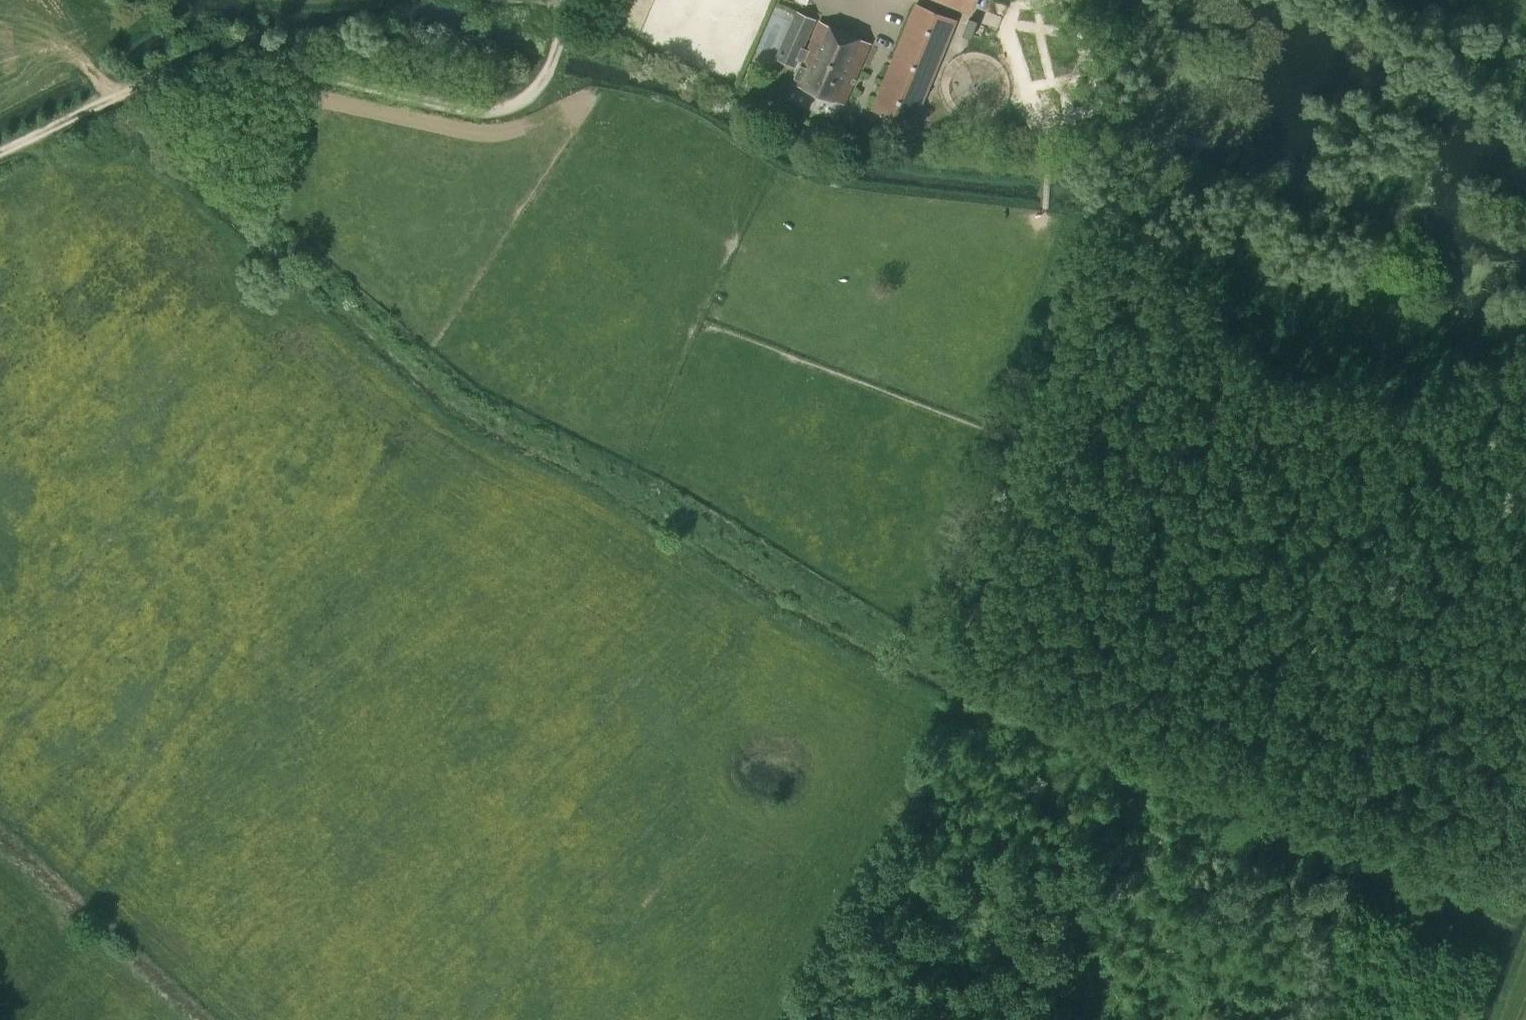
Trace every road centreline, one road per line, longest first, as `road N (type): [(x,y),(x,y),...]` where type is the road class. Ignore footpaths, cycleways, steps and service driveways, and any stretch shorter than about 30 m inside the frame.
road 1 (track): [(0,158),(155,82),(208,68),(261,68),(477,122),(503,115),(526,103),(574,0)]

